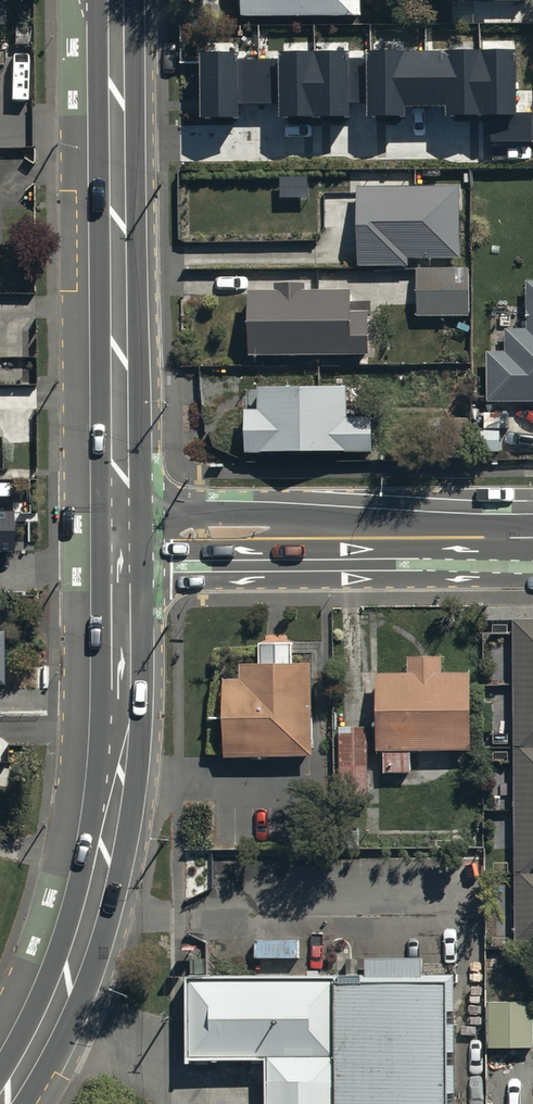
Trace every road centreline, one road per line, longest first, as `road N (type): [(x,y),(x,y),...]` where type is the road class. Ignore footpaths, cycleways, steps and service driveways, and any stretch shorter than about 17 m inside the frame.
road 1 (secondary): [(1,1103),(74,968),(99,882),(122,726),(120,541)]
road 2 (secondary): [(120,541),(115,0)]
road 3 (tertiary): [(532,537),(120,541)]

